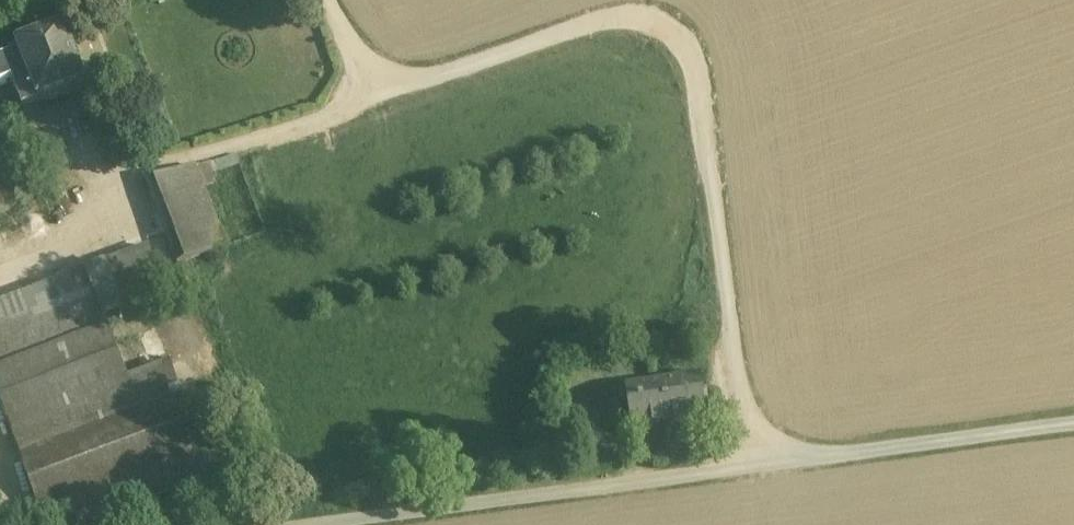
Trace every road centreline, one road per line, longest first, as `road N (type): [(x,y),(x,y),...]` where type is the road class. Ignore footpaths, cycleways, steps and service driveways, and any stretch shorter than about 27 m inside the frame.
road 1 (track): [(327,0),(362,94),(618,20),(674,36),(693,58),(702,86),(752,460)]
road 2 (unclassified): [(1073,423),(292,524)]
road 3 (track): [(362,94),(323,117),(83,195)]

